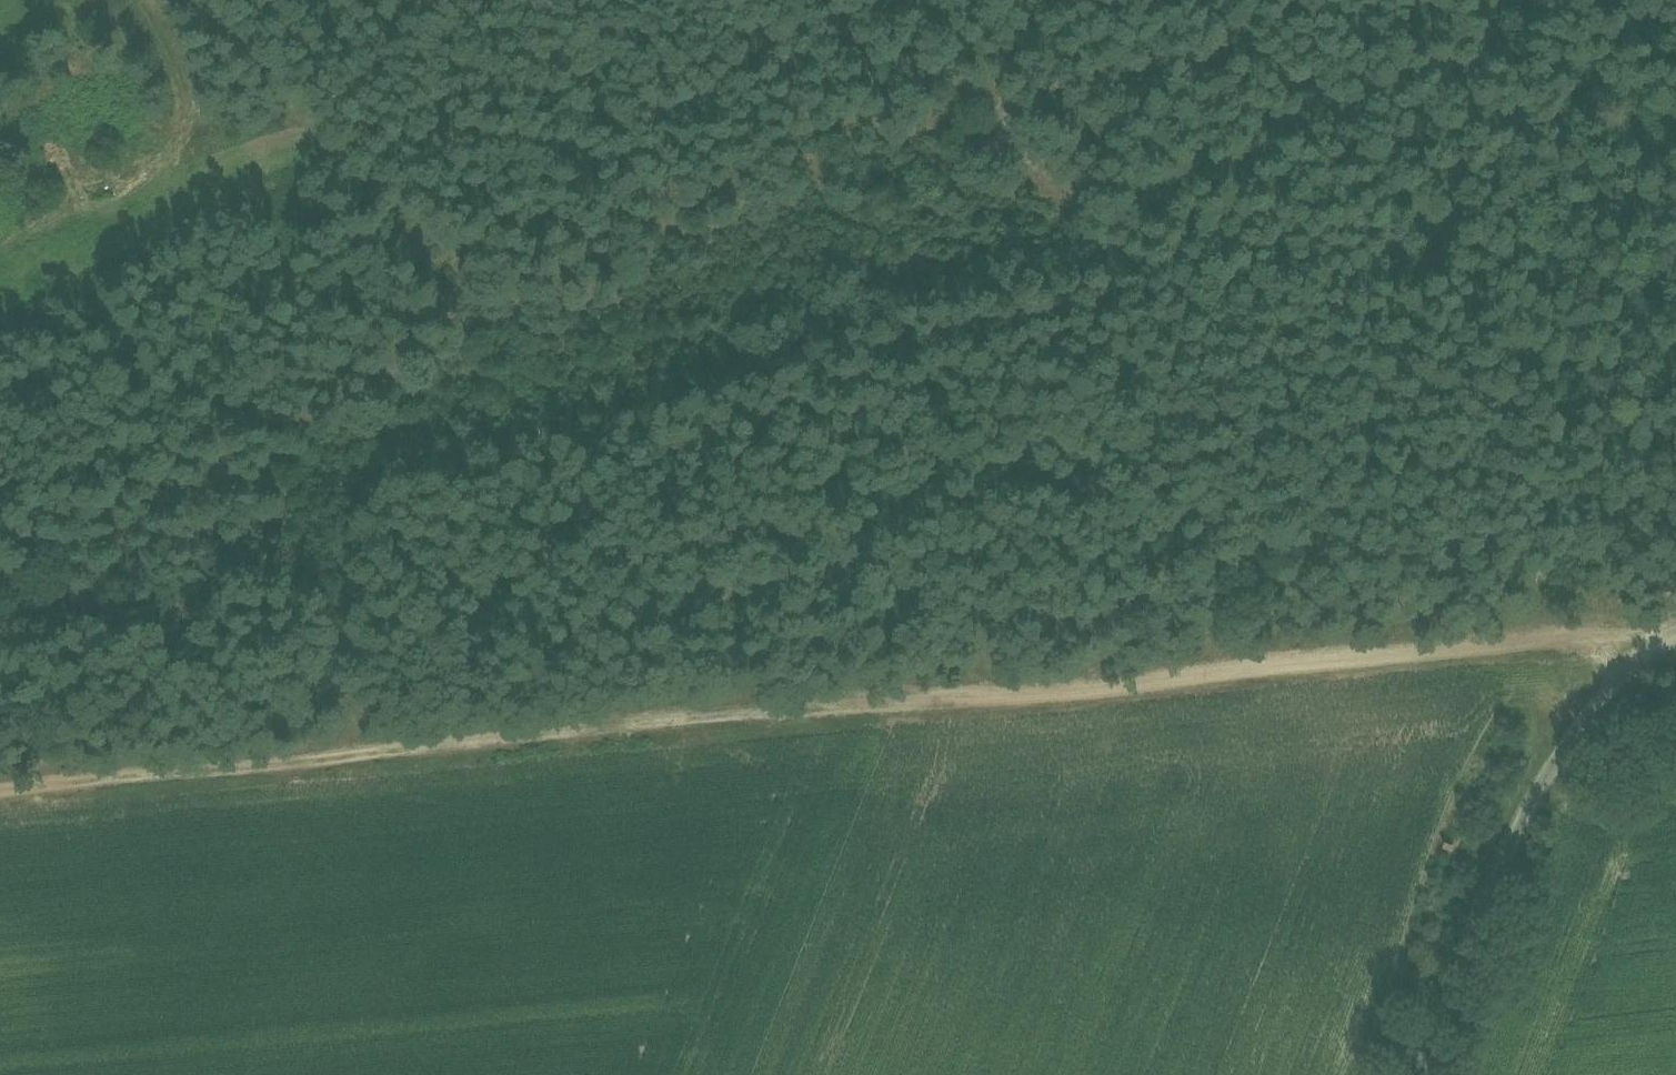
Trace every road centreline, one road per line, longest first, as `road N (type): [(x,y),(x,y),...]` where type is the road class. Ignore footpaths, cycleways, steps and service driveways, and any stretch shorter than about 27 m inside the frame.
road 1 (track): [(1413,1074),(1537,775),(1623,665),(1675,633)]

